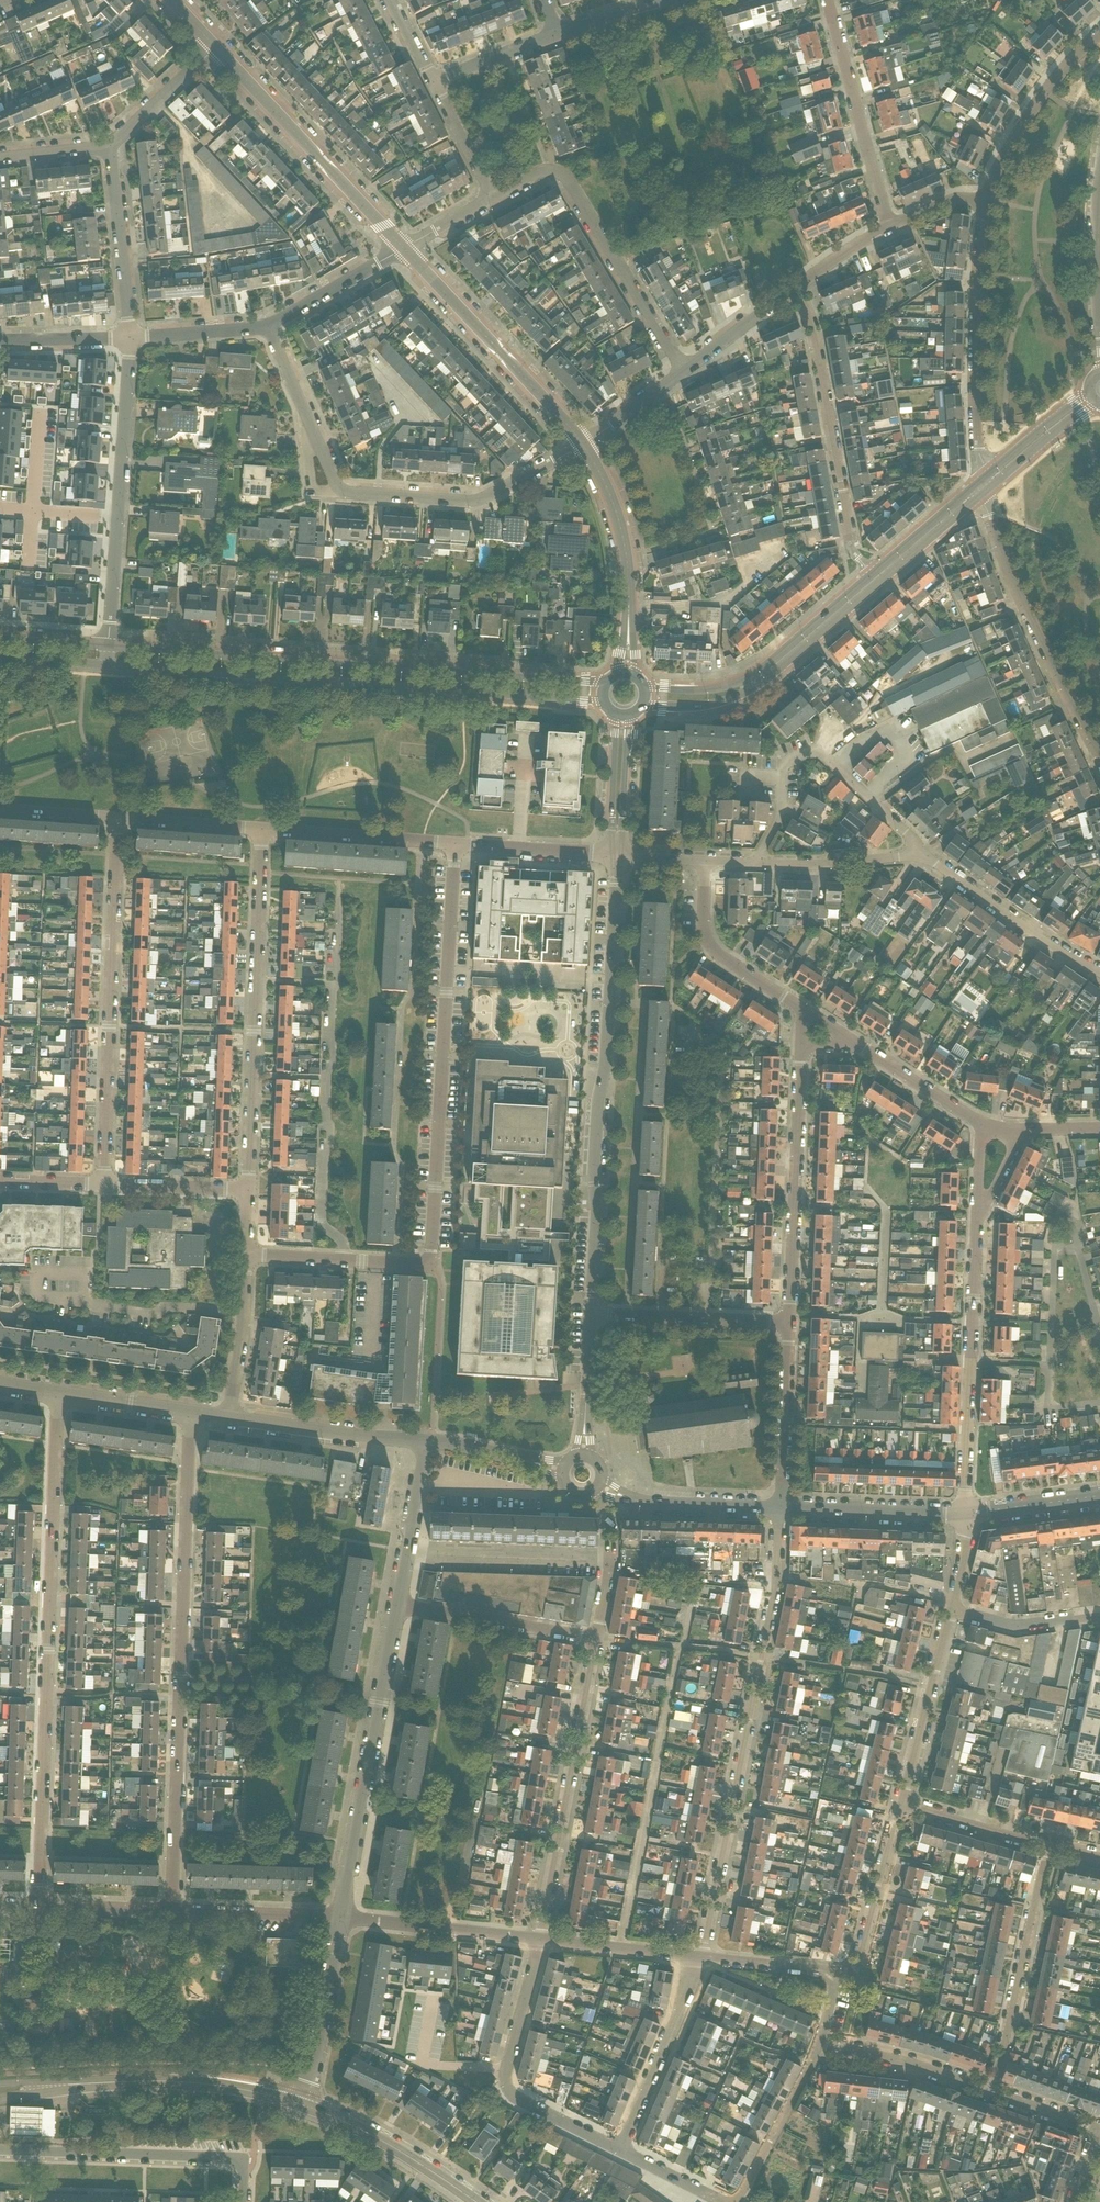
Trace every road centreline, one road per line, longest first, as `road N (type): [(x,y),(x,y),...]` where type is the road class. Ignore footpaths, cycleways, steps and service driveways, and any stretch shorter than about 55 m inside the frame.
road 1 (residential): [(39,1907),(58,1395)]
road 2 (tertiary): [(606,684),(108,647)]
road 3 (residential): [(173,1911),(190,1412)]
road 4 (tertiary): [(107,666),(604,701)]
road 5 (residential): [(592,1314),(616,855)]
road 6 (residential): [(703,1957),(776,1582),(780,1510)]
road 7 (residential): [(585,446),(479,503),(340,493),(269,327)]
road 8 (residential): [(432,1265),(455,844)]
road 9 (tertiary): [(641,706),(725,702),(765,681),(983,493)]
road 10 (residential): [(104,1185),(118,819)]
road 11 (residential): [(249,1190),(262,829)]
road 12 (residential): [(341,1917),(396,1607)]
road 13 (residential): [(871,575),(854,555),(803,279)]
road 14 (residential): [(540,1939),(596,1638)]
road 15 (residential): [(496,200),(552,170),(563,174),(683,370)]
road 16 (residential): [(1099,769),(983,493)]
road 17 (residential): [(964,1515),(977,1220)]
road 18 (residential): [(760,863),(782,812),(783,764),(817,750),(921,855)]
road 19 (residential): [(243,2201),(245,2160),(0,2154)]
road 20 (residential): [(596,1638),(610,1558),(406,1551)]
road 21 (residential): [(620,2151),(515,2097),(505,2082),(540,1939)]
road 22 (residential): [(982,480),(976,334),(991,202)]
road 23 (unclassified): [(405,252),(218,50)]
road 24 (residential): [(788,1321),(800,1046)]
road 25 (tertiary): [(871,575),(758,671),(721,688),(644,688)]
road 26 (unclassified): [(585,446),(405,252)]
road 27 (residential): [(988,2090),(1047,1847)]
road 28 (residential): [(889,225),(828,0)]
road 29 (unclassified): [(627,664),(625,546),(585,446)]
road 30 (tertiary): [(297,2104),(228,2087),(83,2083)]
road 31 (residential): [(1099,973),(921,855)]
road 32 (residential): [(620,2151),(703,1957)]
road 33 (residential): [(660,547),(711,531),(665,384)]
road 34 (tertiary): [(475,2201),(386,2144),(297,2104)]
road 35 (residential): [(596,1638),(396,1607)]
road 36 (residential): [(991,202),(1009,150),(1042,99),(1099,34)]
road 37 (residential): [(901,1805),(952,1610)]
road 38 (residential): [(540,1939),(341,1917)]
road 39 (residential): [(426,1441),(229,1418)]
road 40 (residential): [(802,1009),(707,942),(705,861)]
road 41 (residential): [(788,1321),(592,1314)]
road 42 (residential): [(455,844),(262,829)]
road 43 (residential): [(131,338),(112,146)]
road 44 (residential): [(297,2104),(320,2036),(341,1917)]
road 45 (residential): [(780,1510),(788,1321)]
road 46 (residential): [(841,1972),(856,1973),(901,1805)]
road 47 (residential): [(432,1265),(246,1255)]
road 48 (residential): [(780,1510),(964,1515)]
road 49 (residential): [(117,519),(131,338)]
road 50 (residential): [(820,2044),(736,2201)]
road 51 (residential): [(988,2090),(820,2044)]
road 52 (residential): [(611,1492),(644,1504),(780,1510)]
road 53 (residential): [(341,1917),(173,1911)]
road 54 (residential): [(703,1957),(540,1939)]
road 55 (residential): [(229,1418),(246,1255)]
road 56 (residential): [(616,855),(455,844)]
road 57 (residential): [(921,855),(760,863)]
road 58 (residential): [(269,327),(405,252)]
road 59 (residential): [(1047,1847),(901,1805)]
road 60 (residential): [(683,370),(803,279)]
road 61 (residential): [(1099,1617),(1016,1628),(952,1610)]
road 62 (tertiary): [(982,480),(871,575)]
road 63 (tertiary): [(983,493),(1098,403)]
road 64 (residential): [(249,1190),(104,1185)]
road 65 (residential): [(262,829),(118,819)]
road 66 (residential): [(583,1456),(592,1314)]
road 67 (residential): [(158,105),(188,137),(188,160),(237,217)]
road 68 (residential): [(981,1124),(862,1048)]
road 69 (residential): [(564,1470),(426,1441)]
road 70 (residential): [(617,714),(616,855)]
road 71 (residential): [(616,855),(628,715)]
road 72 (tertiary): [(1091,393),(982,480)]
road 73 (residential): [(841,1972),(703,1957)]
road 74 (residential): [(131,338),(269,327)]
road 75 (residential): [(964,1515),(1099,1497)]
road 76 (residential): [(173,1911),(39,1907)]
road 77 (residential): [(190,1412),(58,1395)]
road 78 (residential): [(0,341),(131,338)]
road 79 (residential): [(434,85),(496,200)]
road 80 (residential): [(434,85),(554,34)]
road 81 (residential): [(108,647),(117,519)]

